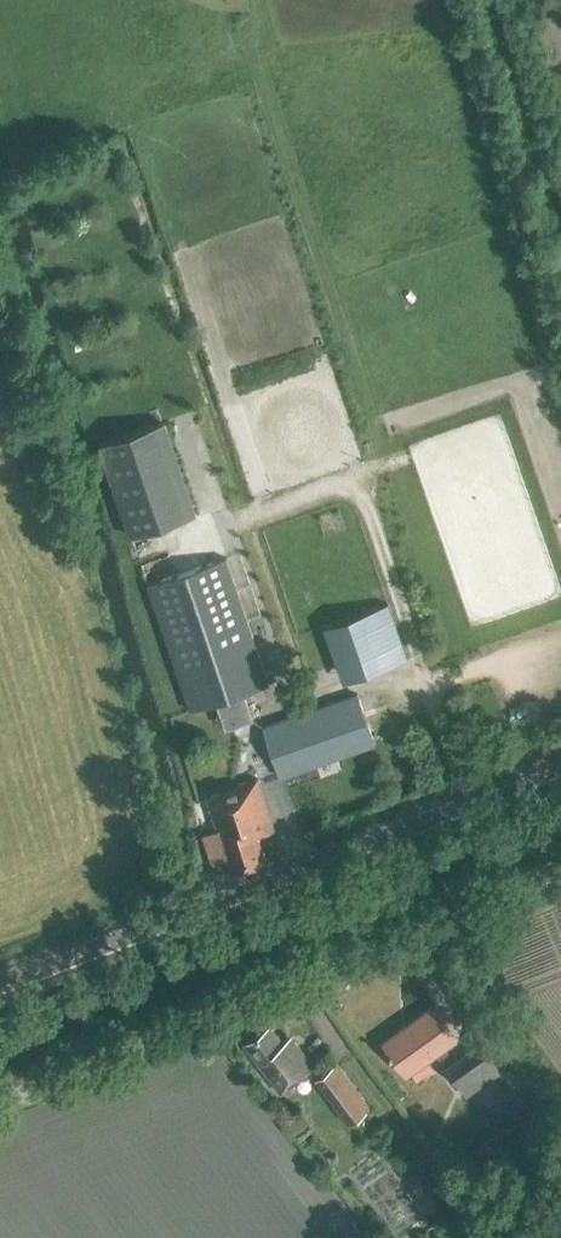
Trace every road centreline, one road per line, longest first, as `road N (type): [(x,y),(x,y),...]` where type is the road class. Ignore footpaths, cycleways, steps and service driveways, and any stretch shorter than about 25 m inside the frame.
road 1 (unclassified): [(0,1099),(560,875)]
road 2 (tertiary): [(0,989),(560,767)]

